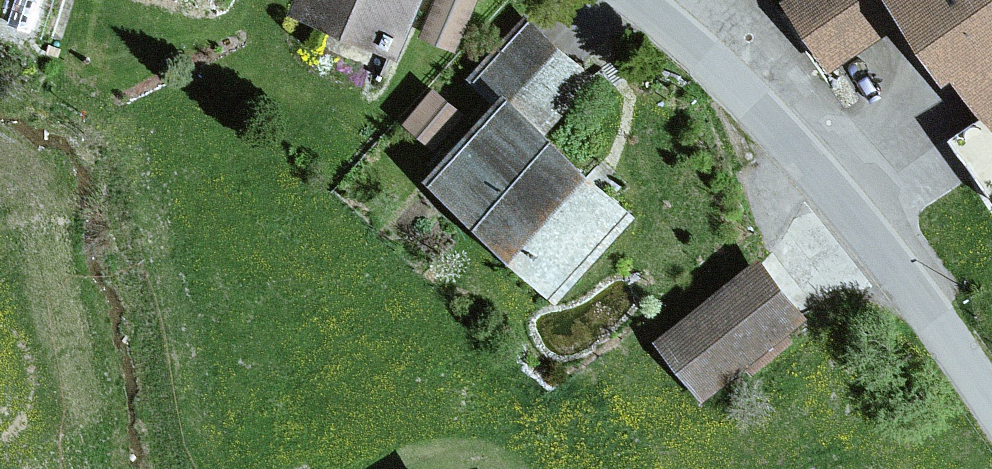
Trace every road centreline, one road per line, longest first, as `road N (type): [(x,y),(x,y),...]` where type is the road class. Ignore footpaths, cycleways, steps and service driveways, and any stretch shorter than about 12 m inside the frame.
road 1 (tertiary): [(991,398),(800,156),(640,0)]

